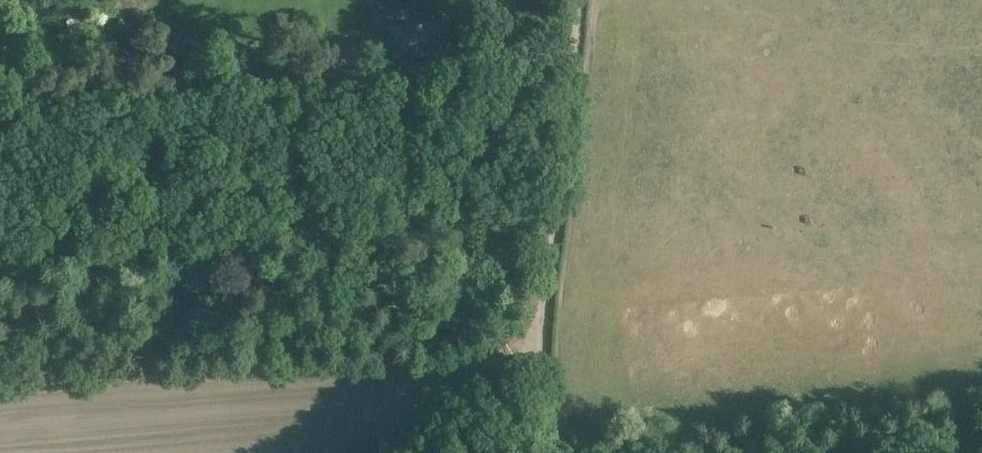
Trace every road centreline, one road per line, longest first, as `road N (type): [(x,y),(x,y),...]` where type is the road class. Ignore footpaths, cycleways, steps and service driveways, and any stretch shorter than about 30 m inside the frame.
road 1 (unclassified): [(539,339),(575,0)]
road 2 (track): [(539,339),(408,452)]

